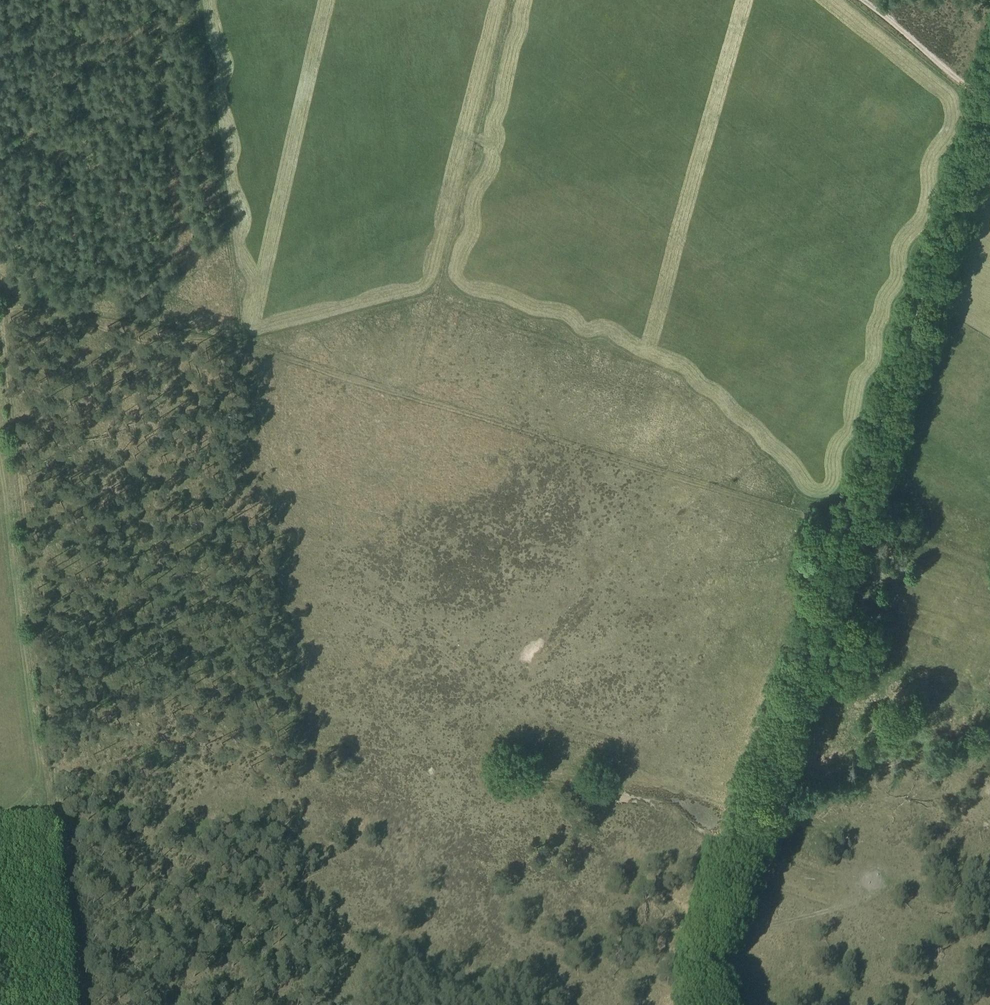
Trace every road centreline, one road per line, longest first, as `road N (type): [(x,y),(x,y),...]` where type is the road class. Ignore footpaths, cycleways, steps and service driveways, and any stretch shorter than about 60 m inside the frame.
road 1 (track): [(693,1004),(989,118)]
road 2 (track): [(0,813),(24,798),(39,772),(0,466)]
road 3 (track): [(989,103),(863,0)]

